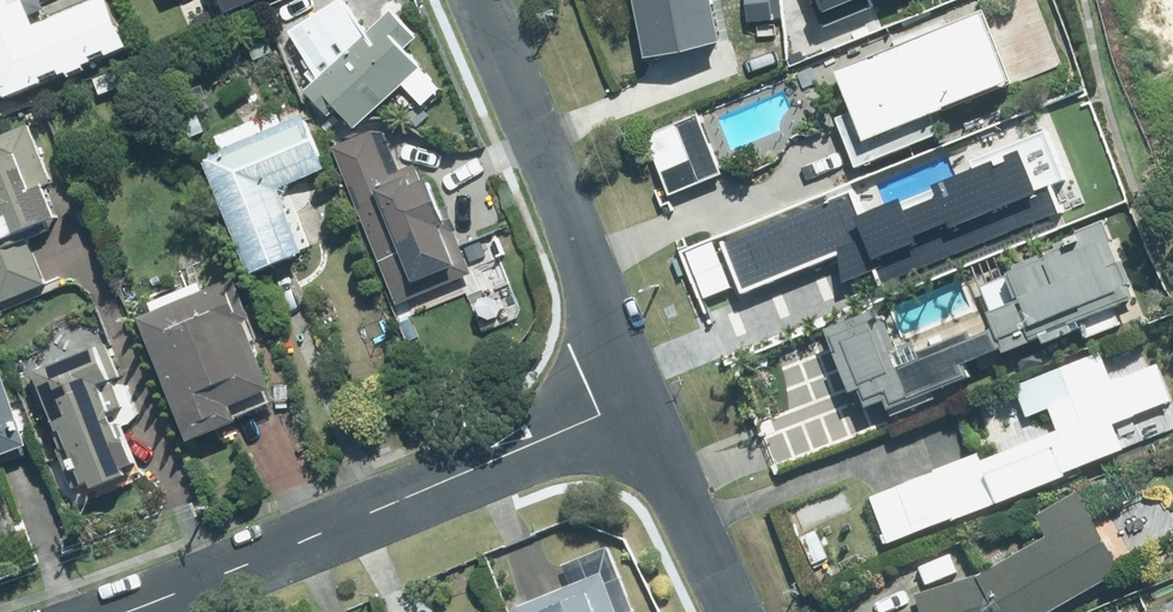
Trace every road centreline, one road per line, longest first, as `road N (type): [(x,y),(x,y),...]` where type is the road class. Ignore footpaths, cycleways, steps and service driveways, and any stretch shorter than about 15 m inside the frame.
road 1 (residential): [(125,611),(635,401)]
road 2 (residential): [(635,401),(478,0)]
road 3 (residential): [(736,611),(635,401)]

